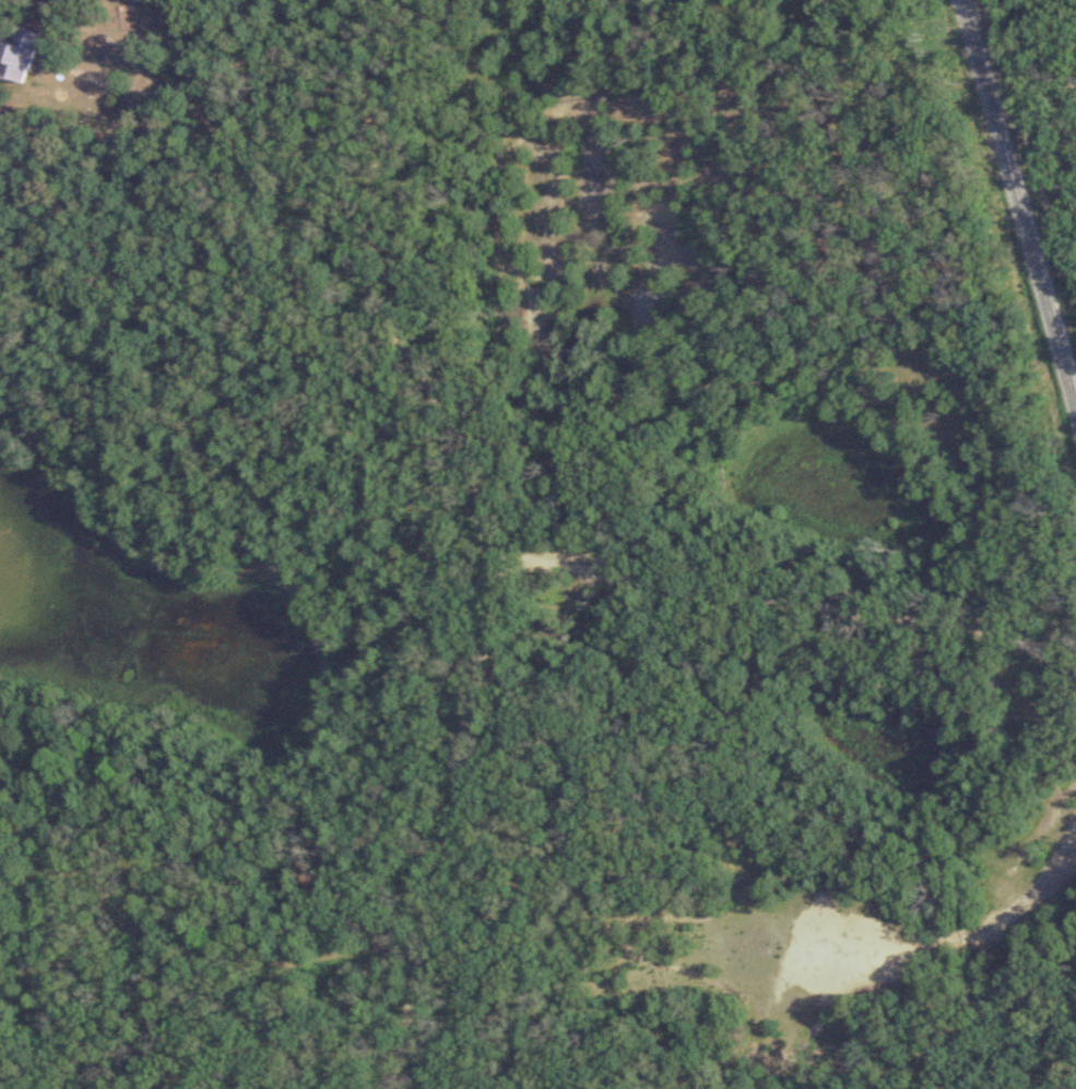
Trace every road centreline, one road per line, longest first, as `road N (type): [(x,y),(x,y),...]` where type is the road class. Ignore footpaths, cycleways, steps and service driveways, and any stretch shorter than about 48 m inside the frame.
road 1 (residential): [(502,549),(693,590),(989,625),(1075,660)]
road 2 (residential): [(502,549),(469,452),(375,292),(381,218),(373,107),(408,0)]
road 3 (residential): [(389,1088),(440,879),(502,549)]

